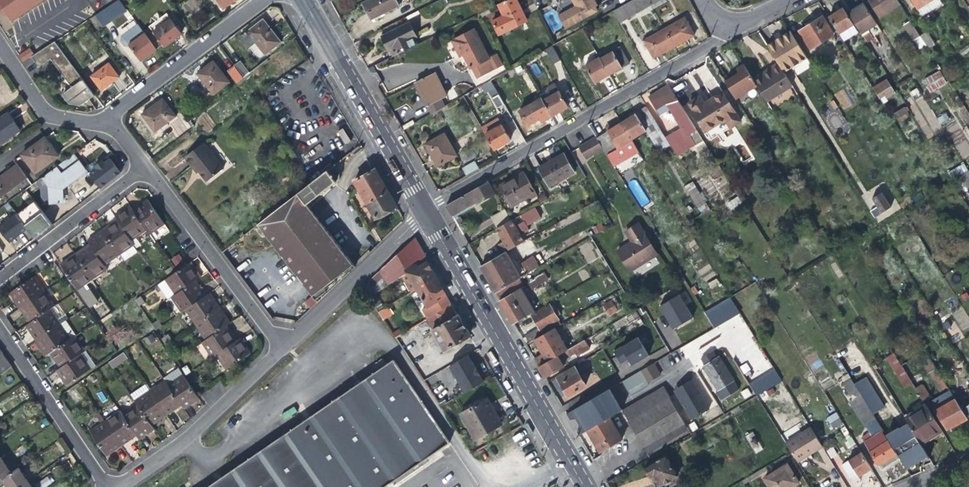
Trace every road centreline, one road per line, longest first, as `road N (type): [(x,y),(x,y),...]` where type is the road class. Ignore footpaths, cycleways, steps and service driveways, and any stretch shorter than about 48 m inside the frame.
road 1 (residential): [(423,210),(713,39),(721,19)]
road 2 (secondary): [(582,486),(423,210)]
road 3 (secondary): [(423,210),(301,0)]
road 4 (residential): [(279,346),(141,164)]
road 5 (residential): [(116,486),(181,441),(279,346)]
road 6 (residential): [(279,346),(423,210)]
road 7 (residential): [(105,117),(263,0)]
road 8 (residential): [(105,486),(0,332)]
road 9 (residential): [(0,275),(141,164)]
road 10 (residential): [(105,117),(45,113),(0,49)]

